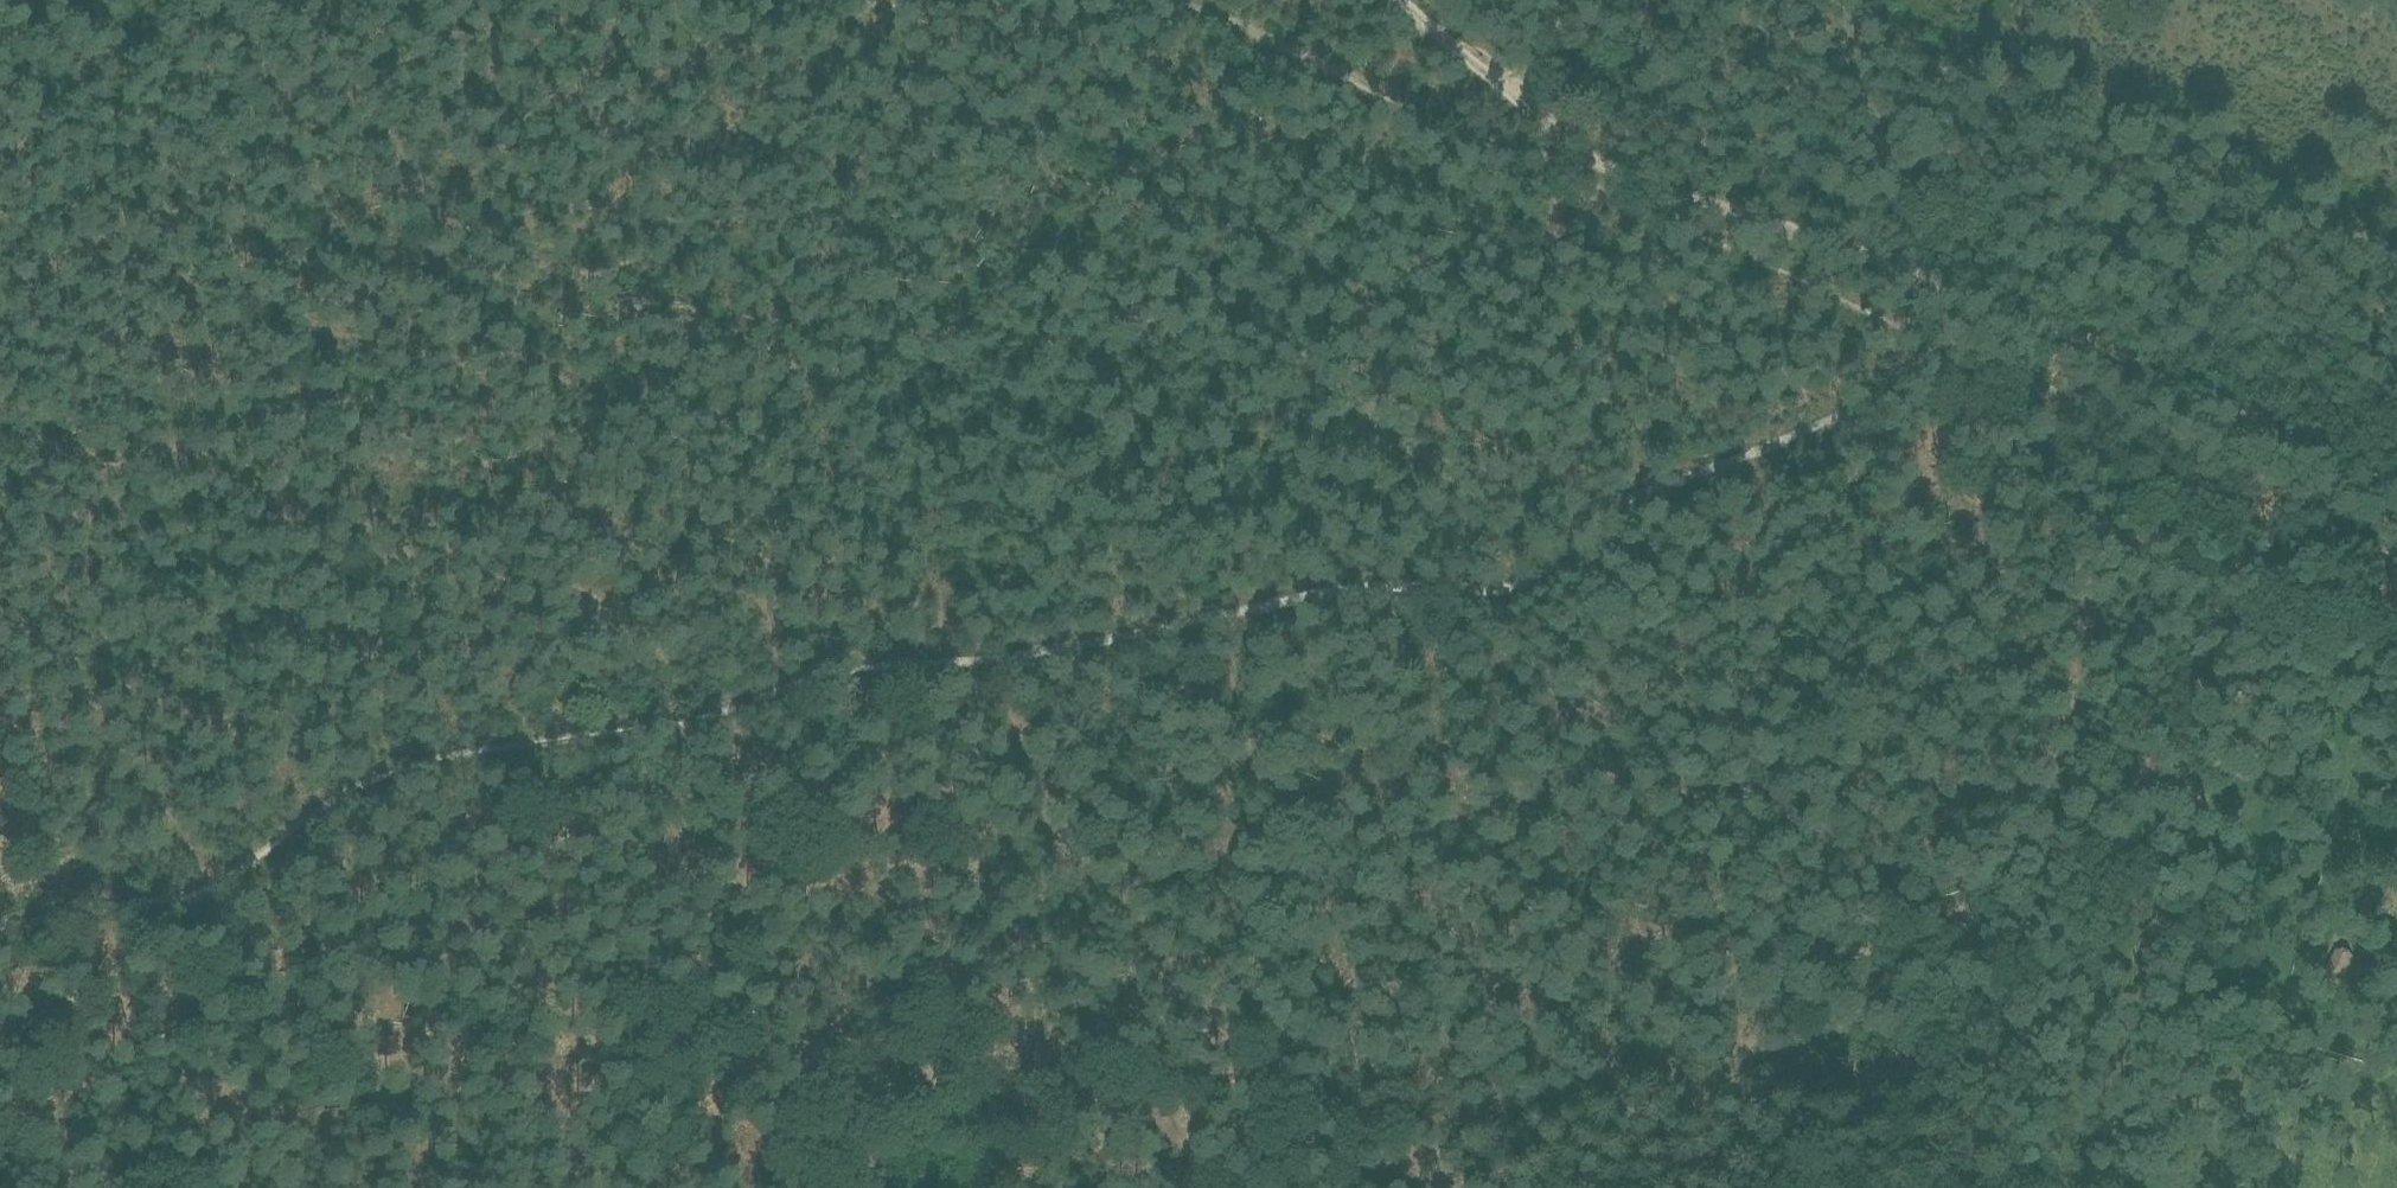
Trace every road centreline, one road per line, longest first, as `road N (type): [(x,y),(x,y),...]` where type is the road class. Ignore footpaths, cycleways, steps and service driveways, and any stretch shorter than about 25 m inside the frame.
road 1 (track): [(922,661),(1068,646),(1336,589),(1516,581),(1591,524),(1706,466),(1857,411),(2042,384),(2076,337)]
road 2 (track): [(1140,1187),(888,785),(922,661)]
road 3 (track): [(2076,337),(1614,168),(1536,132)]
road 4 (track): [(1536,132),(1519,143),(1492,134),(1195,0)]
road 5 (track): [(2076,337),(2396,483)]
road 6 (track): [(1402,0),(1499,83),(1536,132)]
road 7 (track): [(1573,0),(1536,132)]

